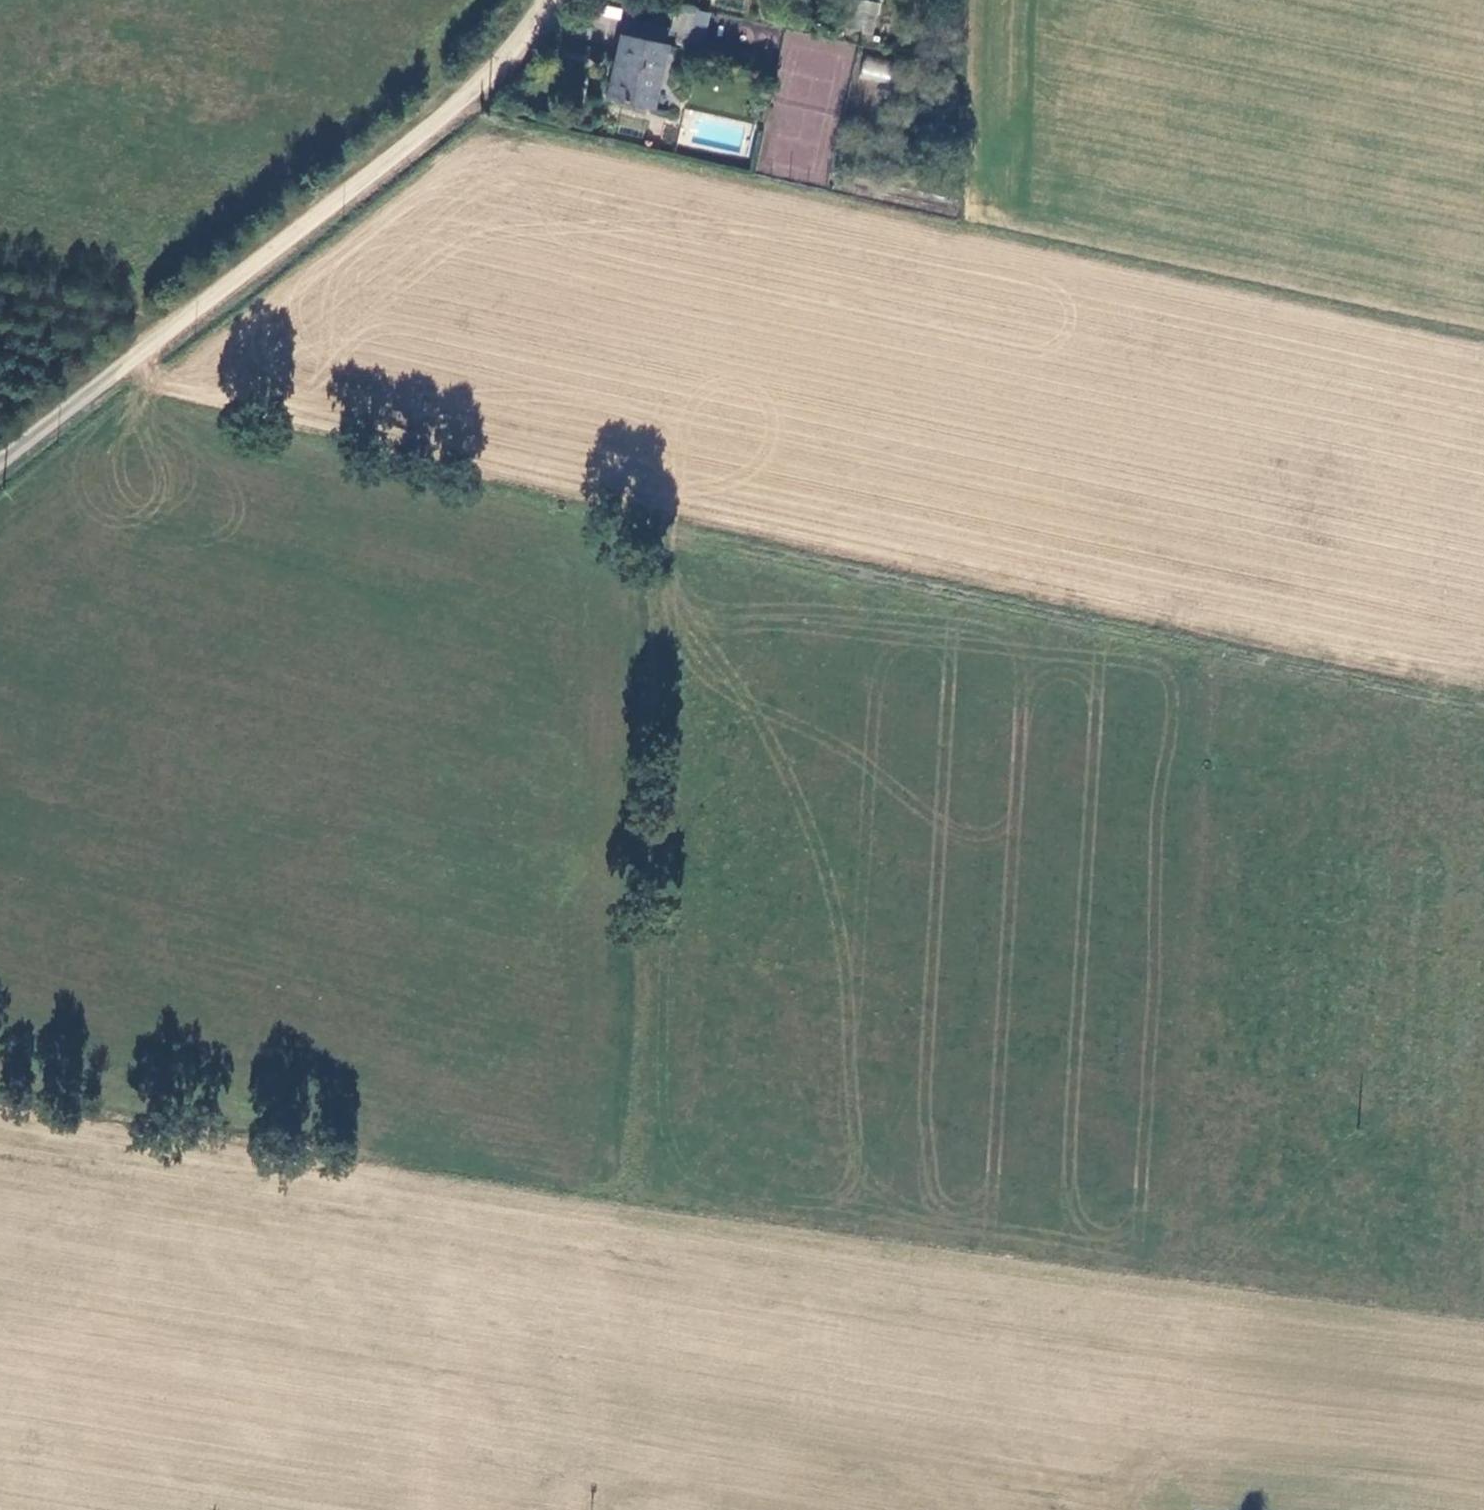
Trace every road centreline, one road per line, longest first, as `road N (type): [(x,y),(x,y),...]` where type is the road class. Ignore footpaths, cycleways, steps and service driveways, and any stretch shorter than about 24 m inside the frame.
road 1 (unclassified): [(0,459),(473,91),(549,0)]

